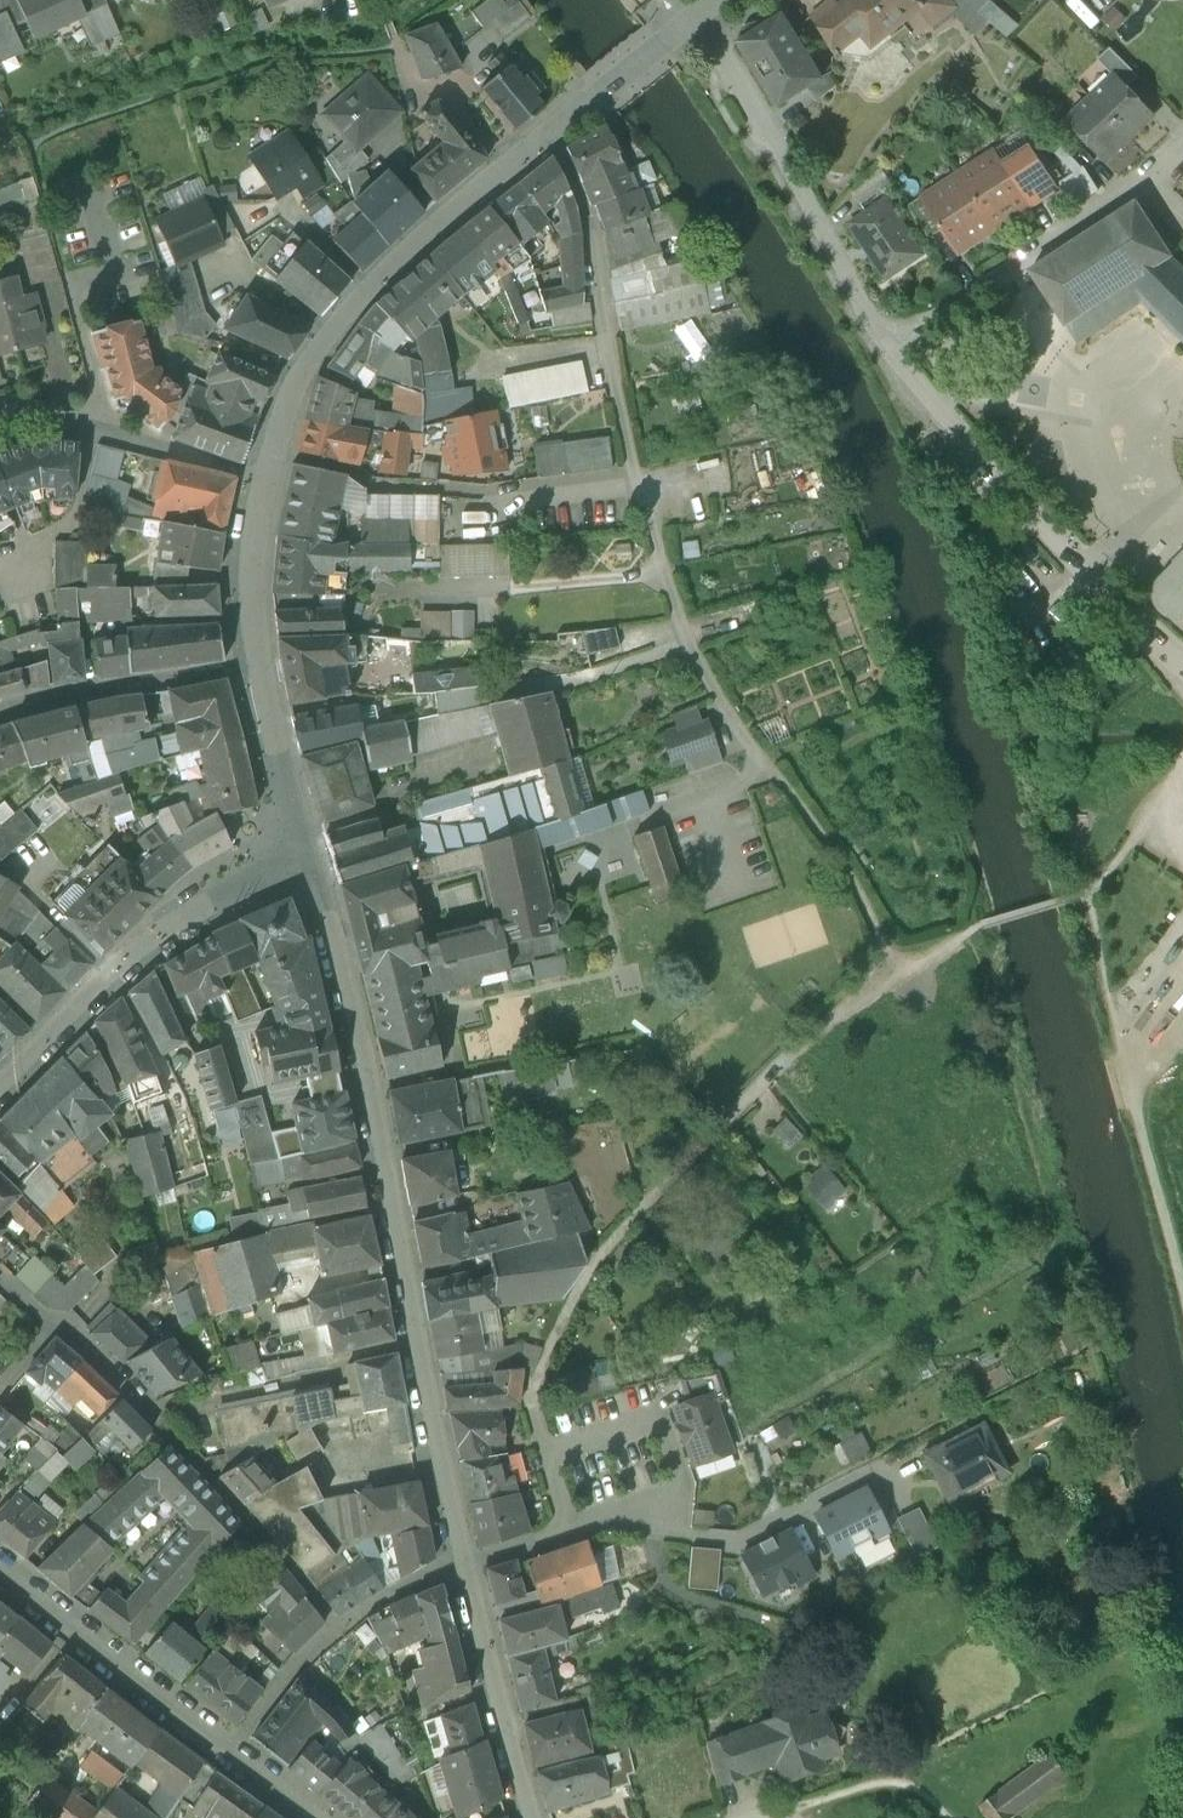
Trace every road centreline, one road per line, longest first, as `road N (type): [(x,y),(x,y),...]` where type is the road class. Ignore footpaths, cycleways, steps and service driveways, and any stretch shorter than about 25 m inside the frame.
road 1 (residential): [(456,1569),(345,1016),(300,851)]
road 2 (residential): [(760,760),(730,720),(682,619),(637,490),(591,231),(545,134)]
road 3 (residential): [(264,480),(299,385),(344,318),(406,252),(545,134)]
road 4 (residential): [(871,1478),(727,1545),(636,1516),(456,1569)]
road 5 (residential): [(1182,676),(883,354)]
road 6 (residential): [(53,1325),(147,1408),(338,1626)]
road 7 (residential): [(883,354),(687,16)]
road 8 (residential): [(1182,138),(1146,177),(883,354)]
road 9 (residential): [(300,851),(166,929),(13,1070)]
road 10 (residential): [(0,1566),(230,1754)]
road 11 (residential): [(264,480),(105,430),(58,421),(0,428)]
road 12 (residential): [(524,1817),(456,1569)]
road 13 (residential): [(0,710),(250,667)]
road 14 (residential): [(300,851),(250,667)]
road 15 (residential): [(250,667),(243,562),(264,480)]
road 16 (residential): [(545,134),(687,16)]
road 17 (residential): [(230,1754),(300,1659),(338,1626)]
road 18 (residential): [(338,1626),(456,1569)]

